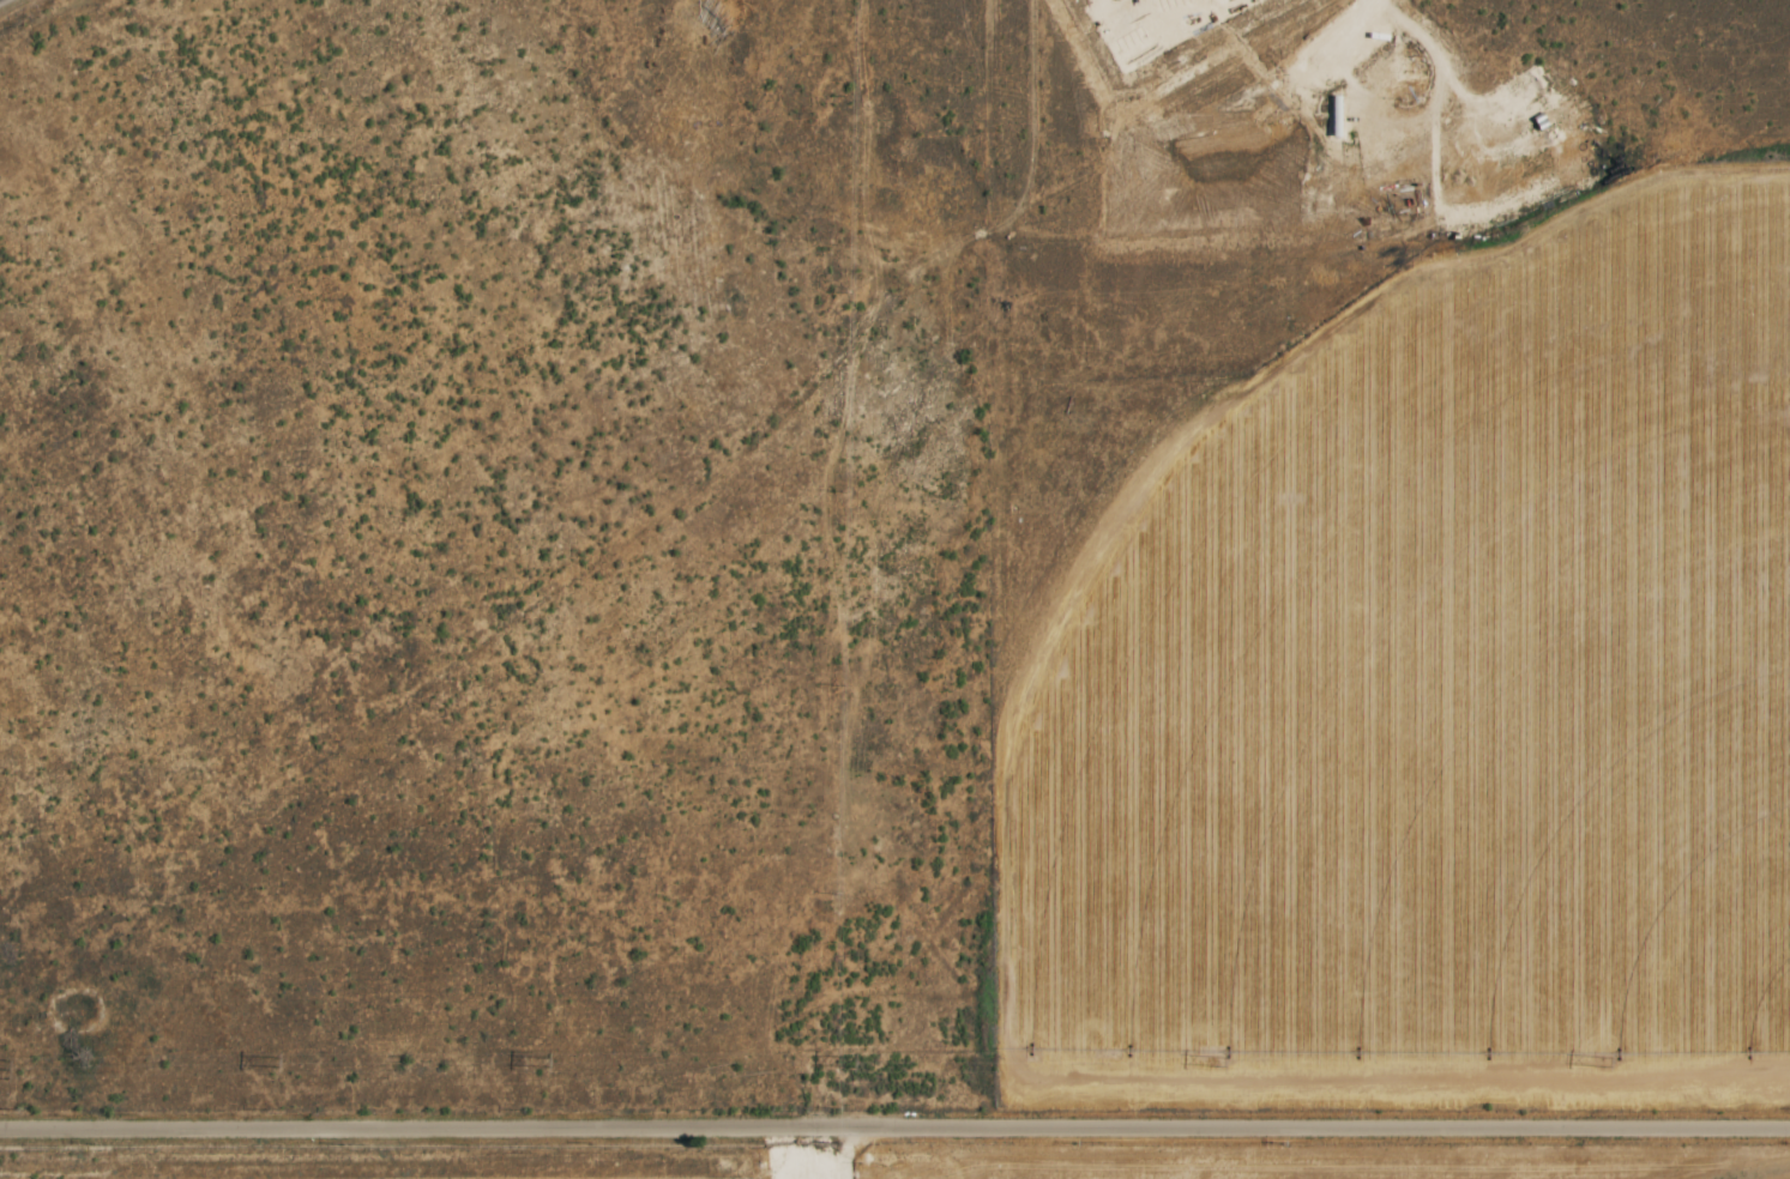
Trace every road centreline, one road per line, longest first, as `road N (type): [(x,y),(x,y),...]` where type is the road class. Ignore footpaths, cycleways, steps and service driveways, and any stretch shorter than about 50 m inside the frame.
road 1 (residential): [(0,1127),(1789,1128)]

